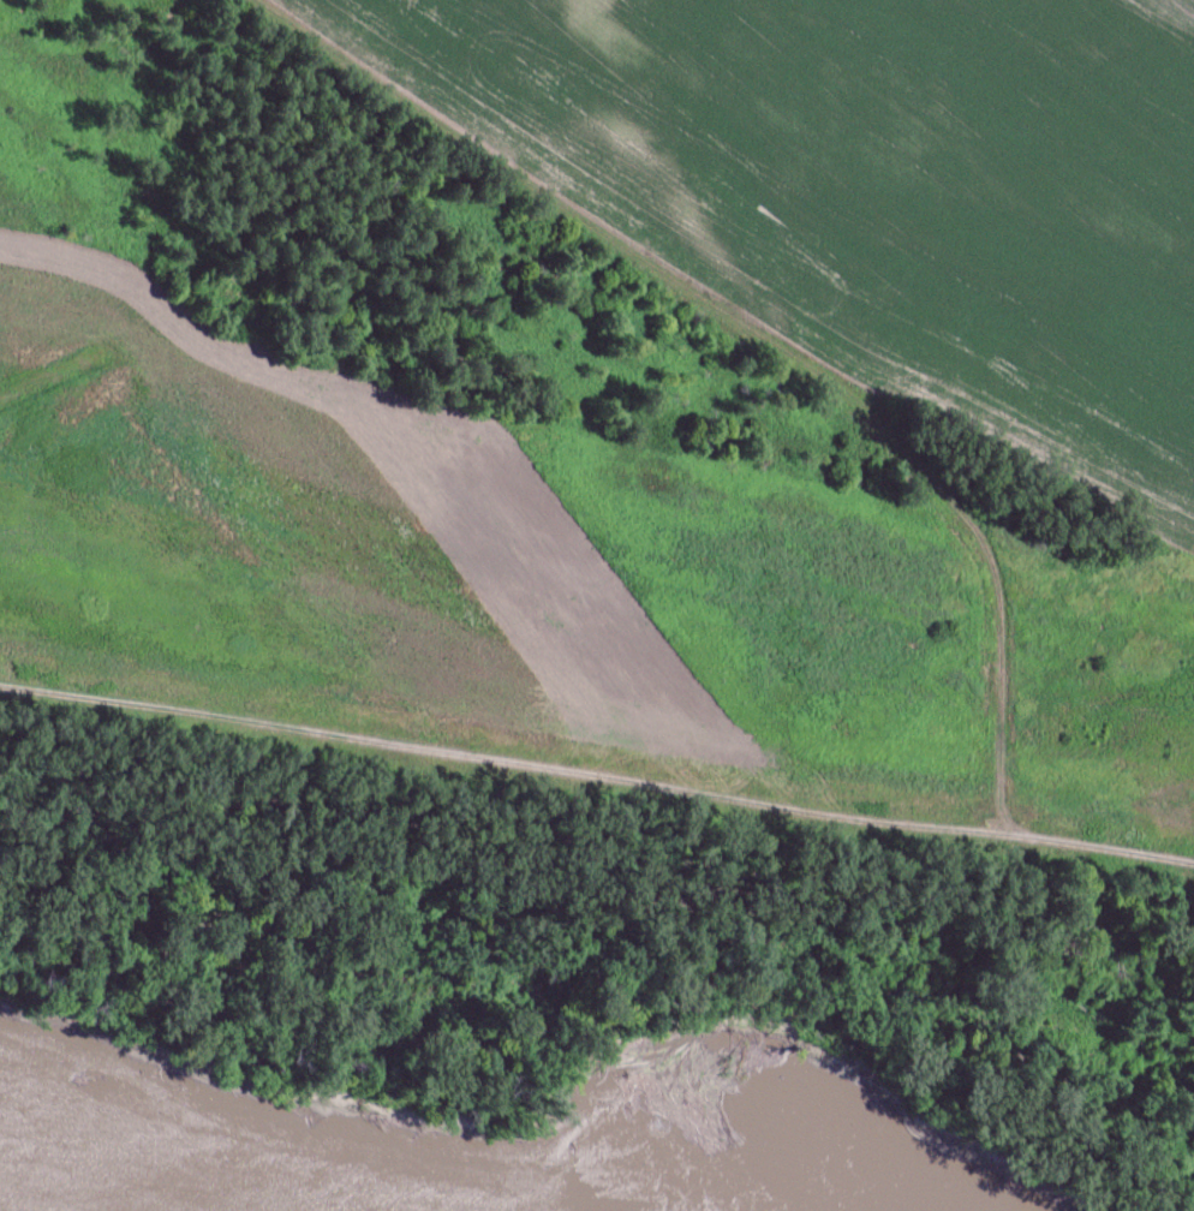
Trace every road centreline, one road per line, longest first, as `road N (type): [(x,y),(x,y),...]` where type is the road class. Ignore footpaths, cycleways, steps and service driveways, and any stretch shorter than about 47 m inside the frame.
road 1 (track): [(1193,862),(1063,840),(844,822),(0,684)]

